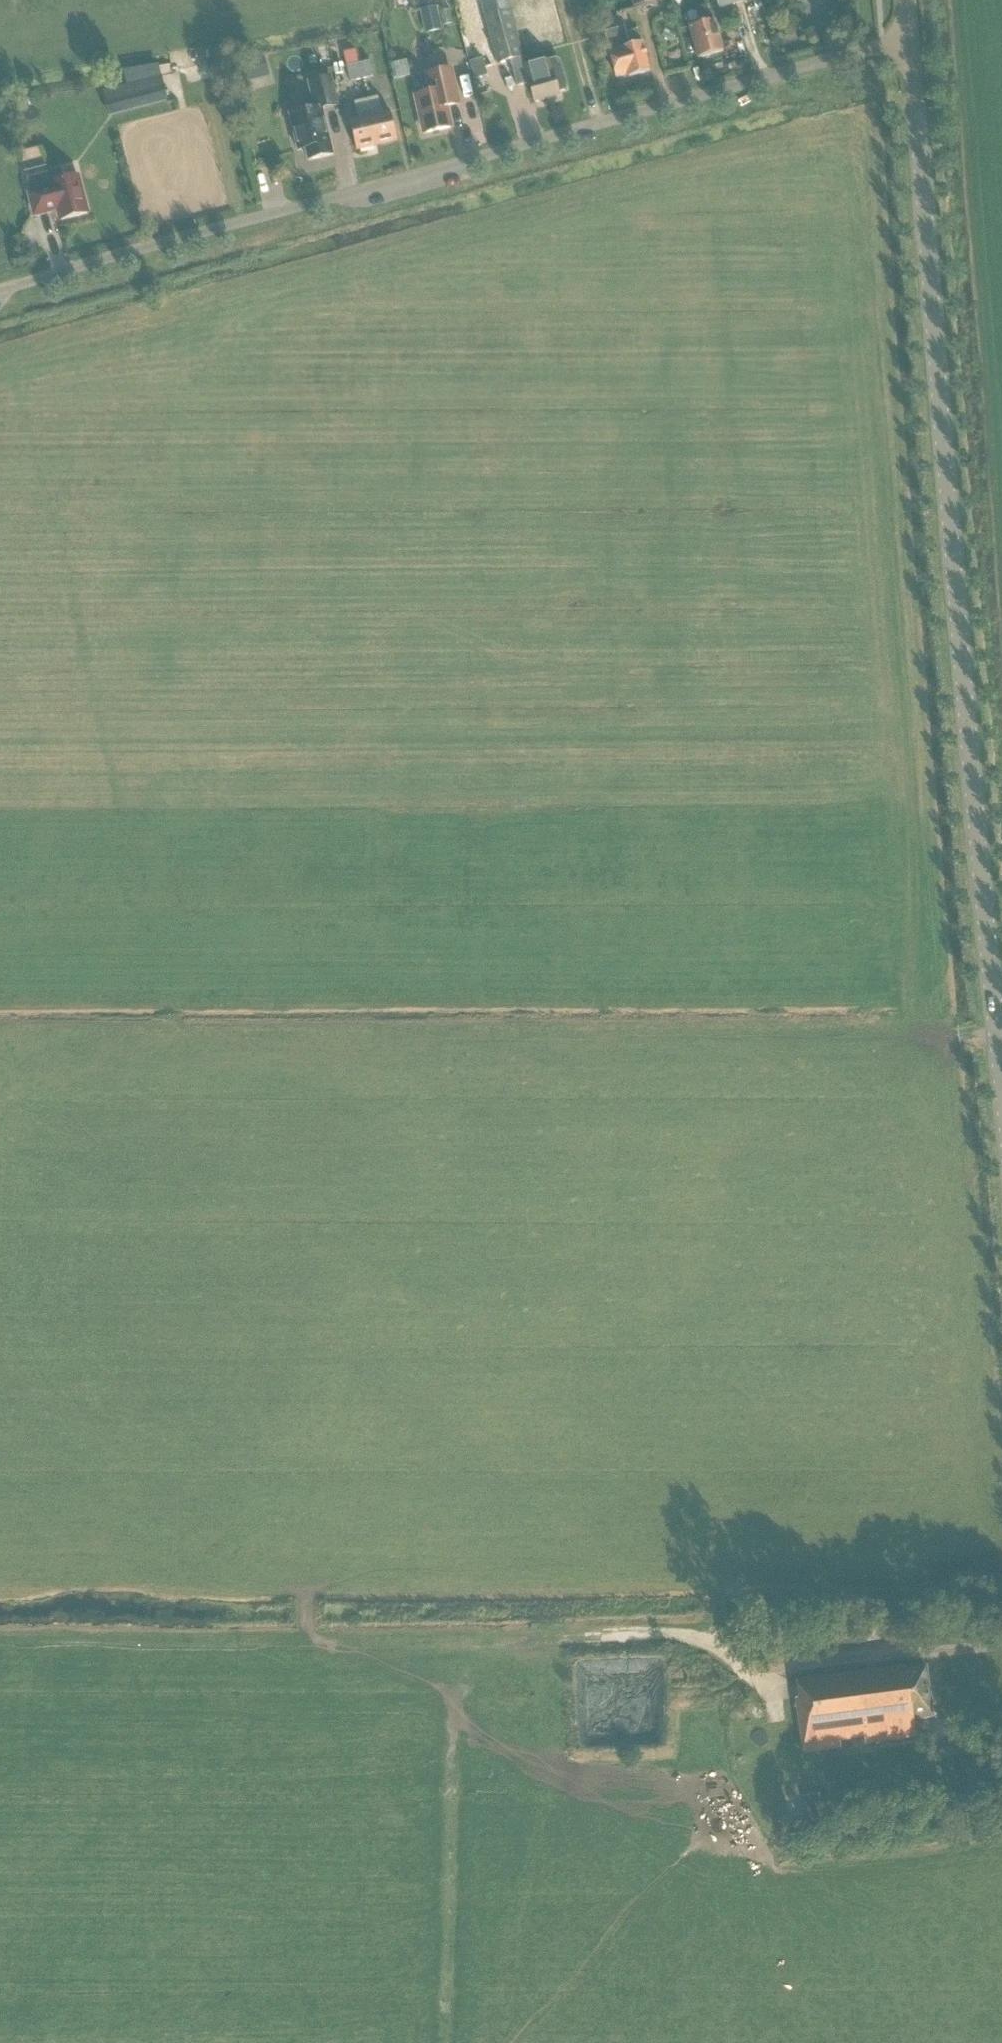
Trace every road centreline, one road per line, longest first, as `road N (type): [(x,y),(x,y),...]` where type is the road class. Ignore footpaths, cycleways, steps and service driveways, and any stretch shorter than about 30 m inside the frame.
road 1 (residential): [(0,291),(819,62),(912,46)]
road 2 (tertiary): [(1001,968),(912,46)]

